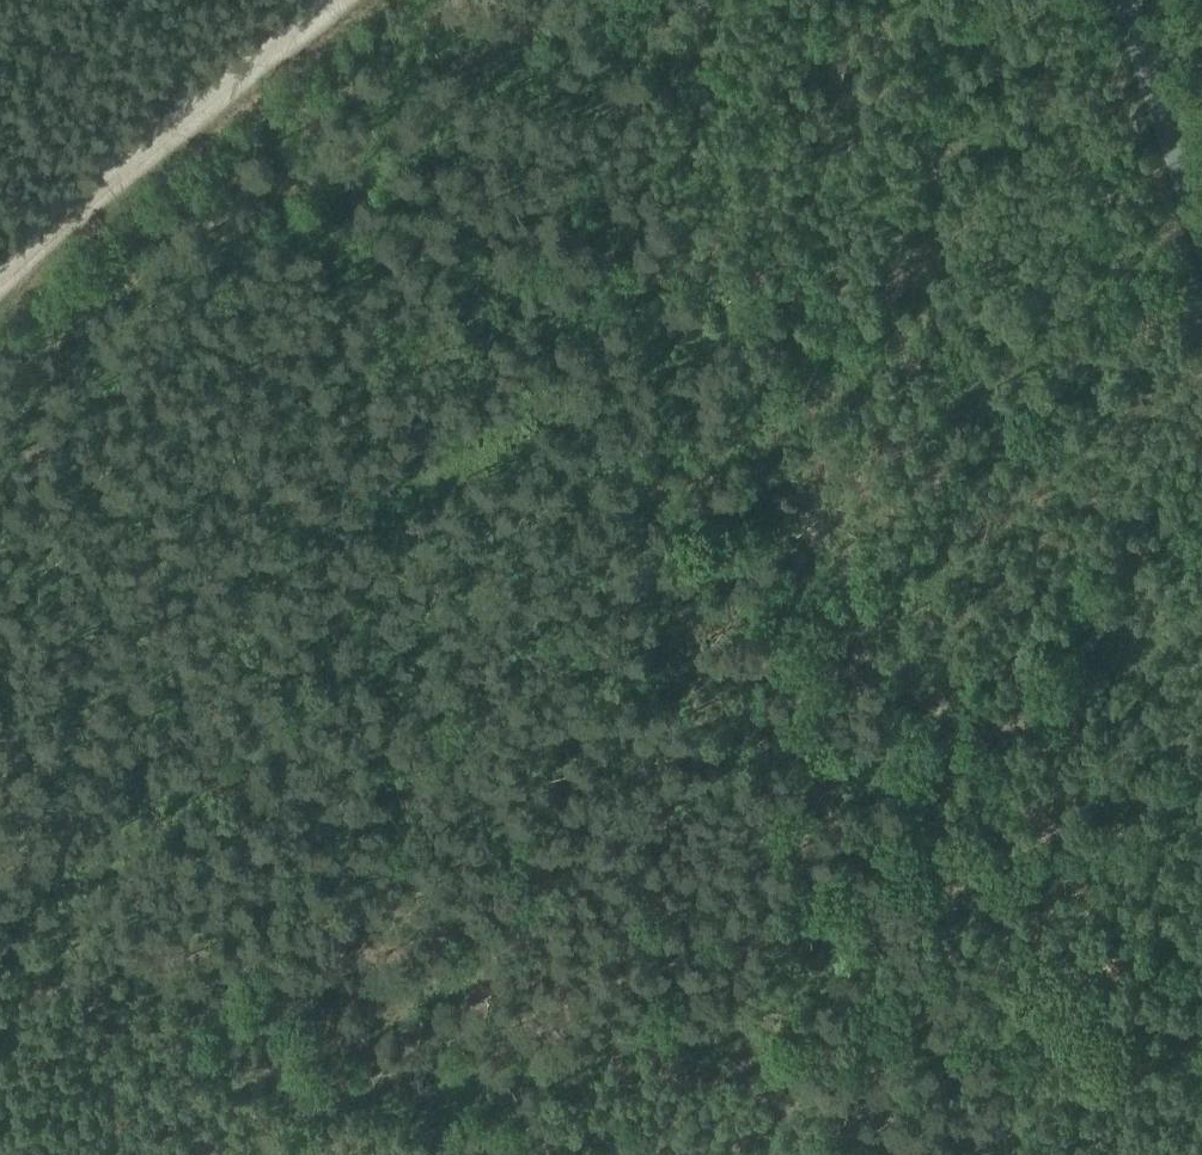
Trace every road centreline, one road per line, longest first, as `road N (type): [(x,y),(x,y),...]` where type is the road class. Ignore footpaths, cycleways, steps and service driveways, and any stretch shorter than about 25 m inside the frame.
road 1 (track): [(0,276),(338,0)]

